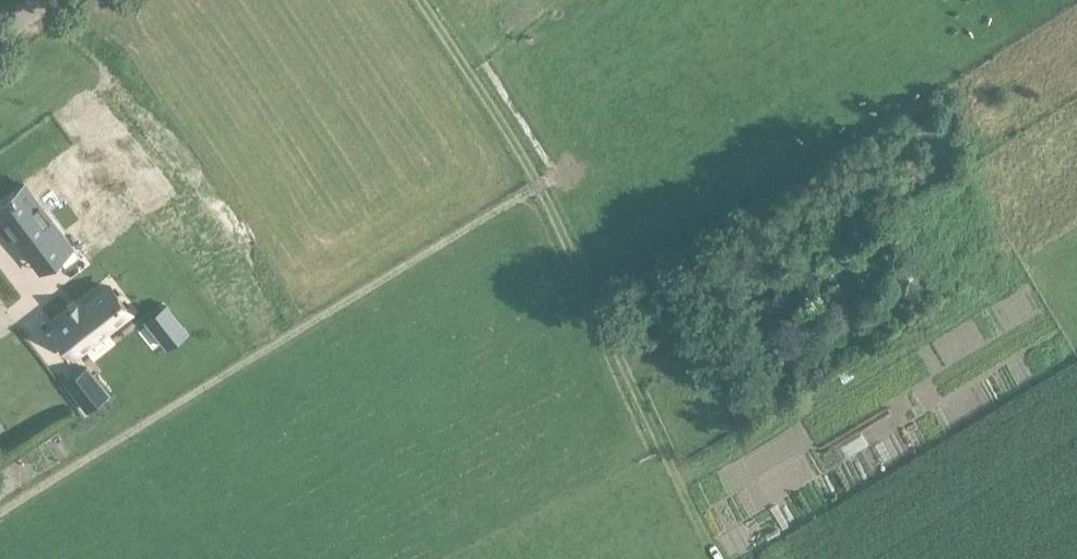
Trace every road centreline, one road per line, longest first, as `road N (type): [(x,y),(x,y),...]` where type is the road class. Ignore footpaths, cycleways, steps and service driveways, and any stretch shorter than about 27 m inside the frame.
road 1 (unclassified): [(423,0),(549,202),(638,385)]

